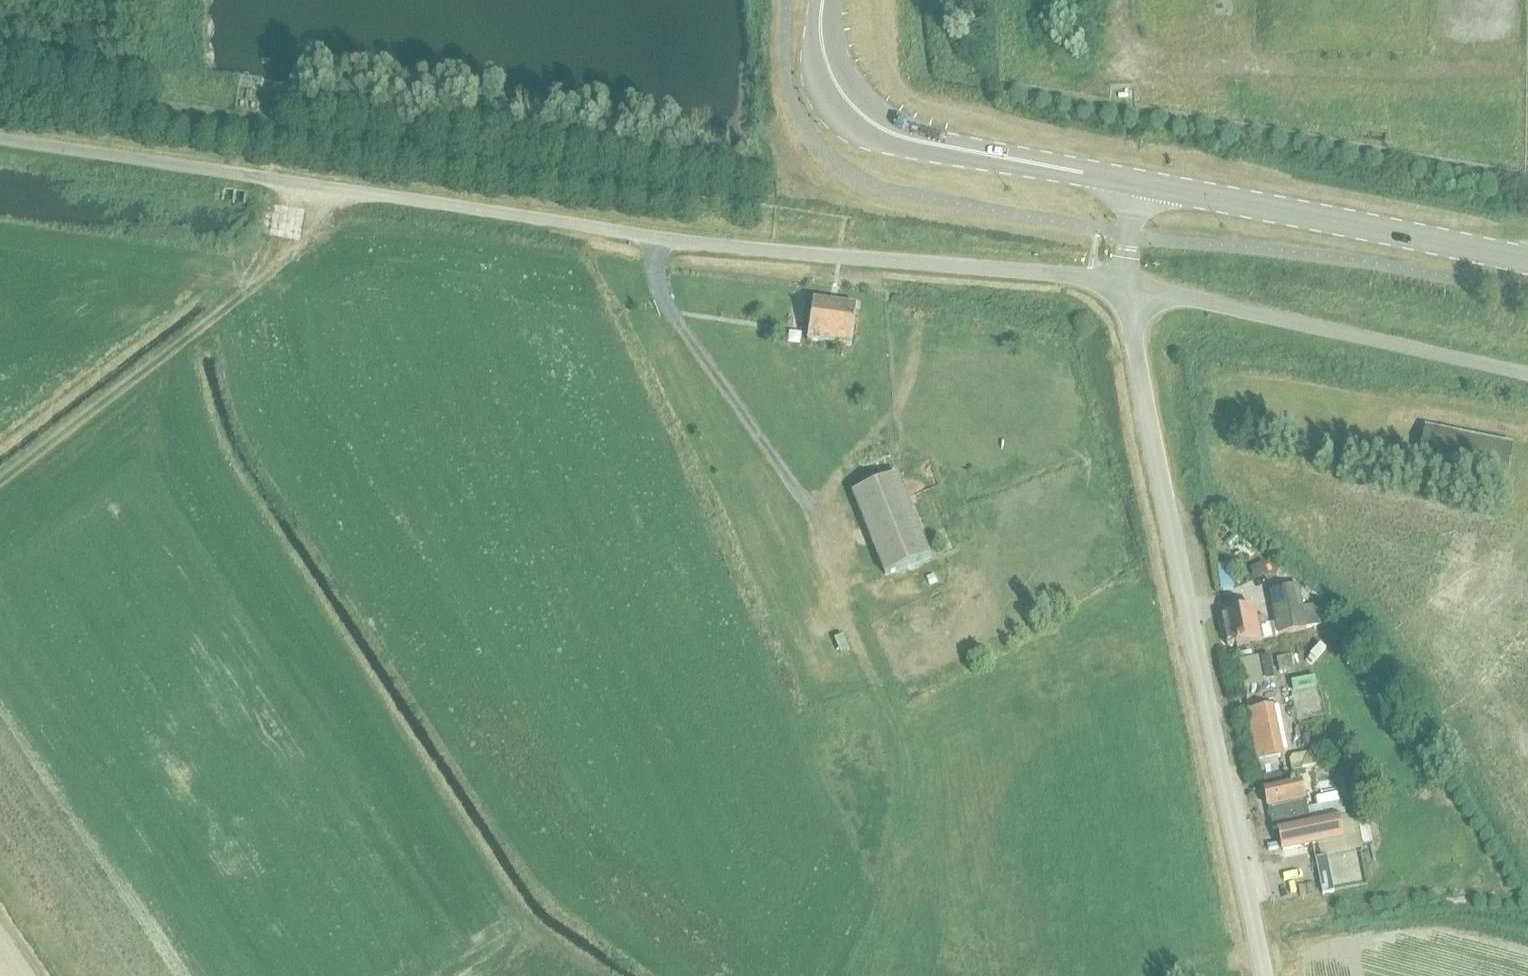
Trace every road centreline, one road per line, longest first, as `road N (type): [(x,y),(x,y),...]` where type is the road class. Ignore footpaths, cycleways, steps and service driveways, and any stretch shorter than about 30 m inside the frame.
road 1 (unclassified): [(0,139),(659,240),(1126,283)]
road 2 (unclassified): [(1263,975),(1126,283)]
road 3 (tertiary): [(1136,184),(873,131),(849,112),(822,62),(823,0)]
road 4 (unclassified): [(1527,375),(1126,283)]
road 5 (tertiary): [(1527,264),(1136,184)]

